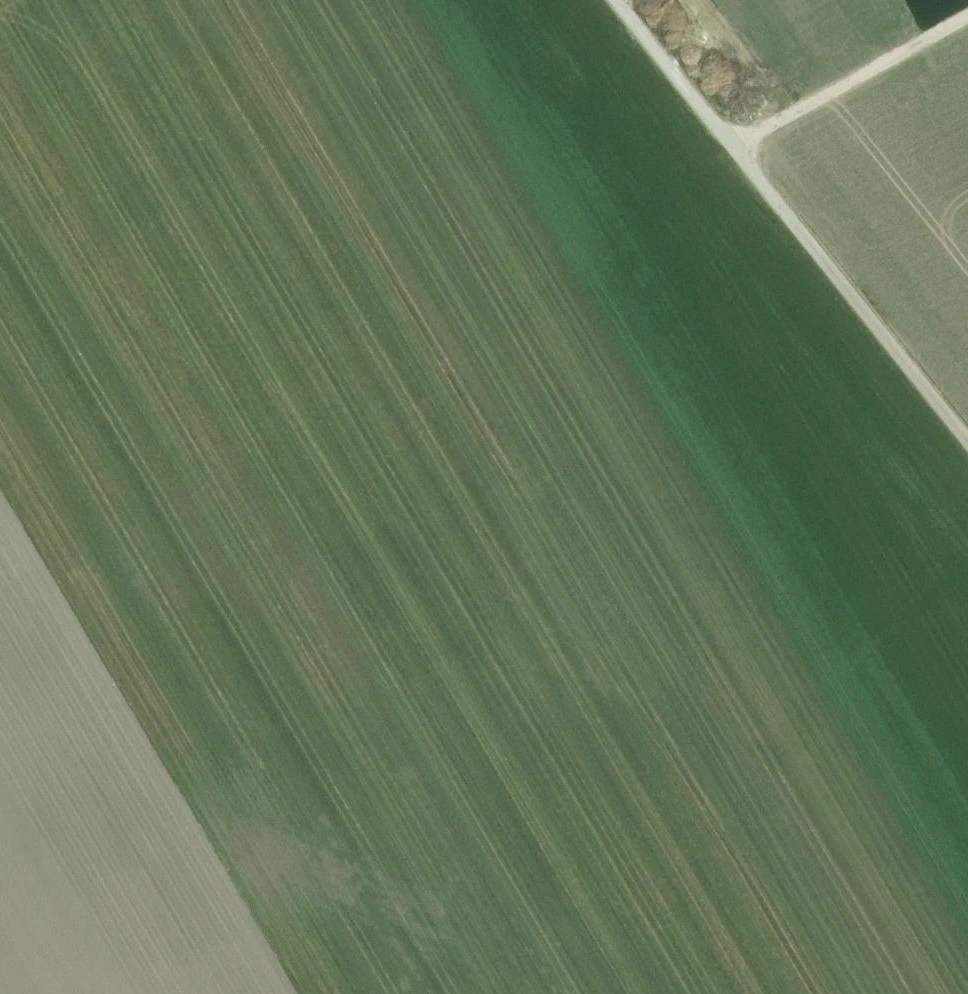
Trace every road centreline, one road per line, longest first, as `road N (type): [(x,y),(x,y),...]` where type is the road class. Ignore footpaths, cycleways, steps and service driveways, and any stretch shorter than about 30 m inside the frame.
road 1 (unclassified): [(967,441),(617,0)]

